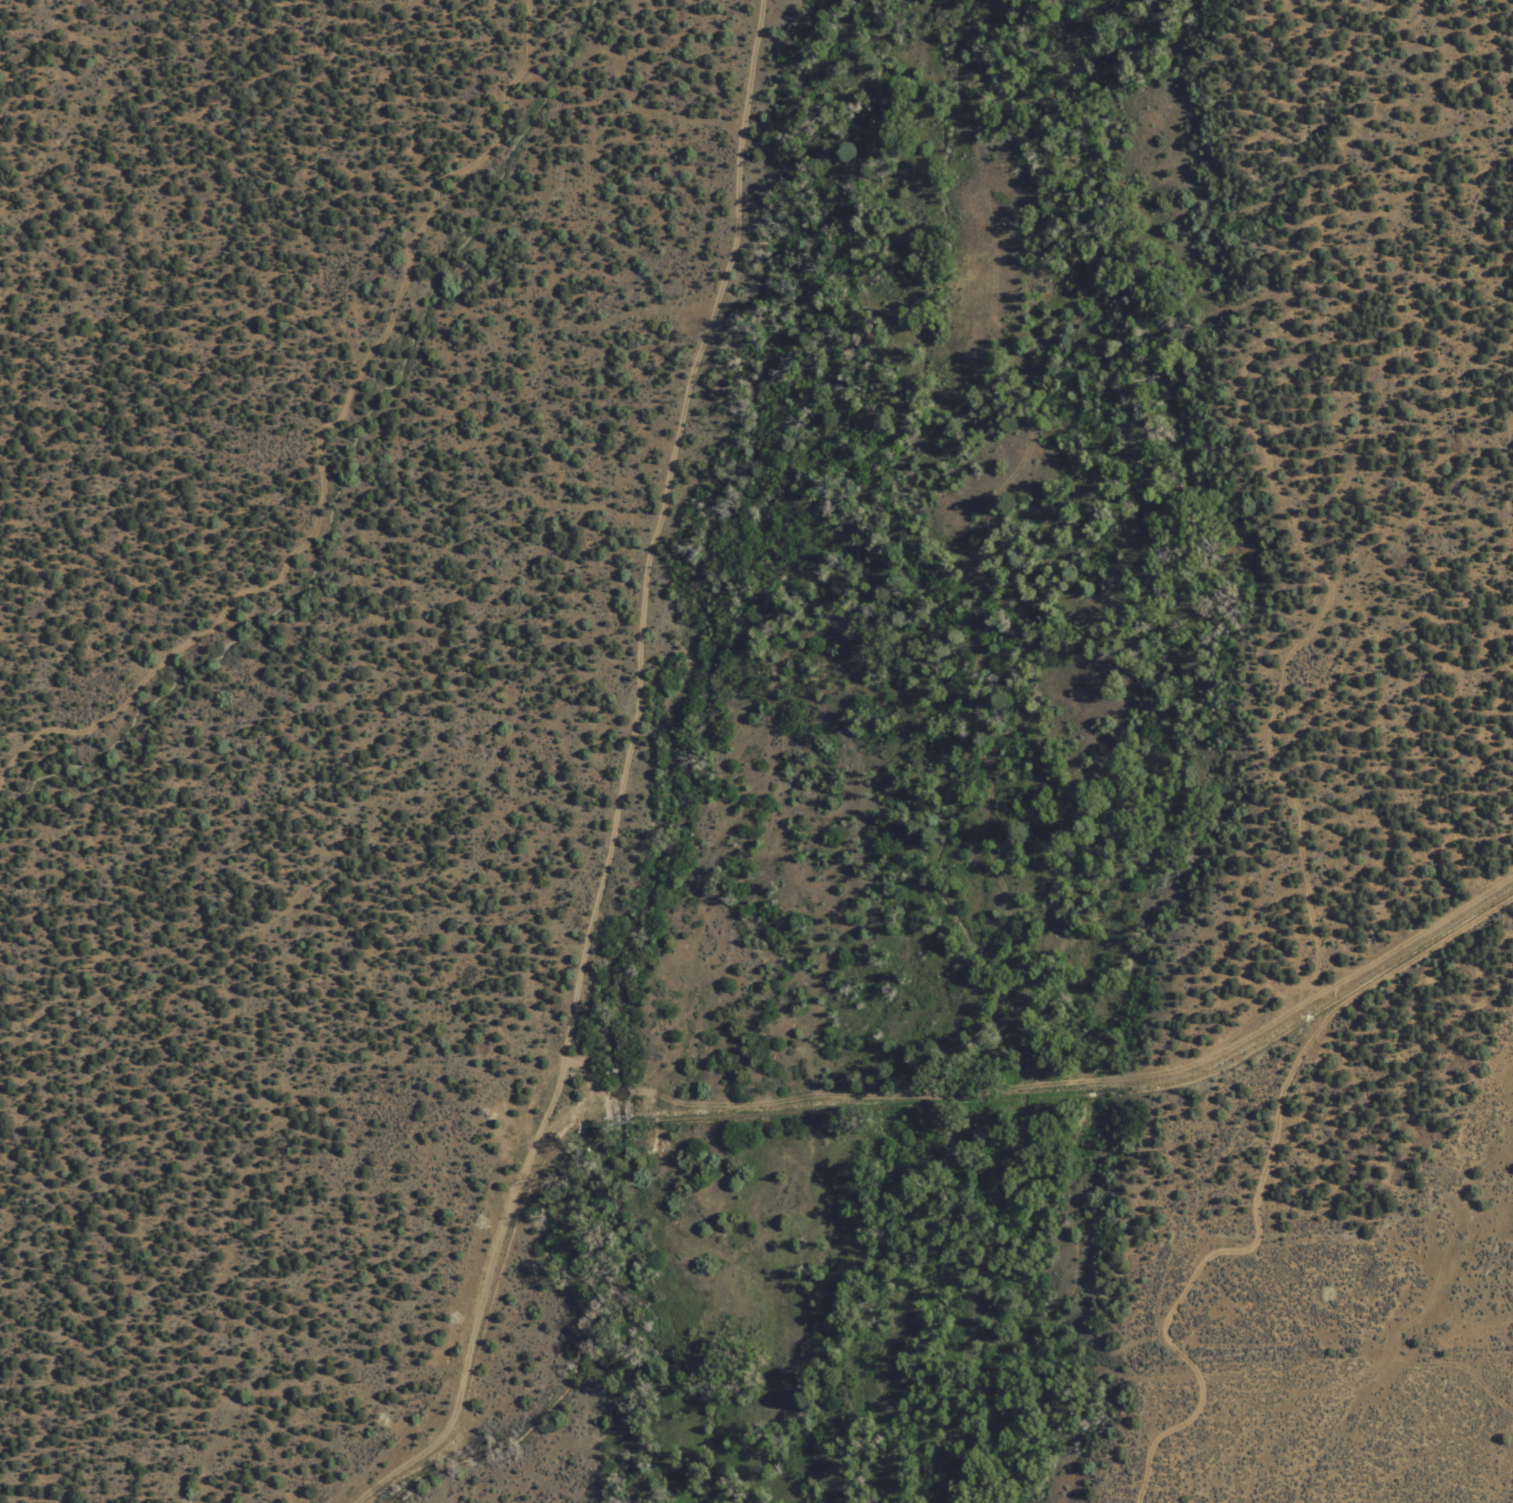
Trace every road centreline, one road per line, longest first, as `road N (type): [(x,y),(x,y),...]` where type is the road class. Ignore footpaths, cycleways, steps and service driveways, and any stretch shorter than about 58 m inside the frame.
road 1 (residential): [(364,1502),(409,1483),(467,1260),(530,1149),(620,496),(620,438),(705,130),(729,0)]
road 2 (residential): [(530,1149),(668,1101),(1207,1053),(1344,1006),(1512,863)]

